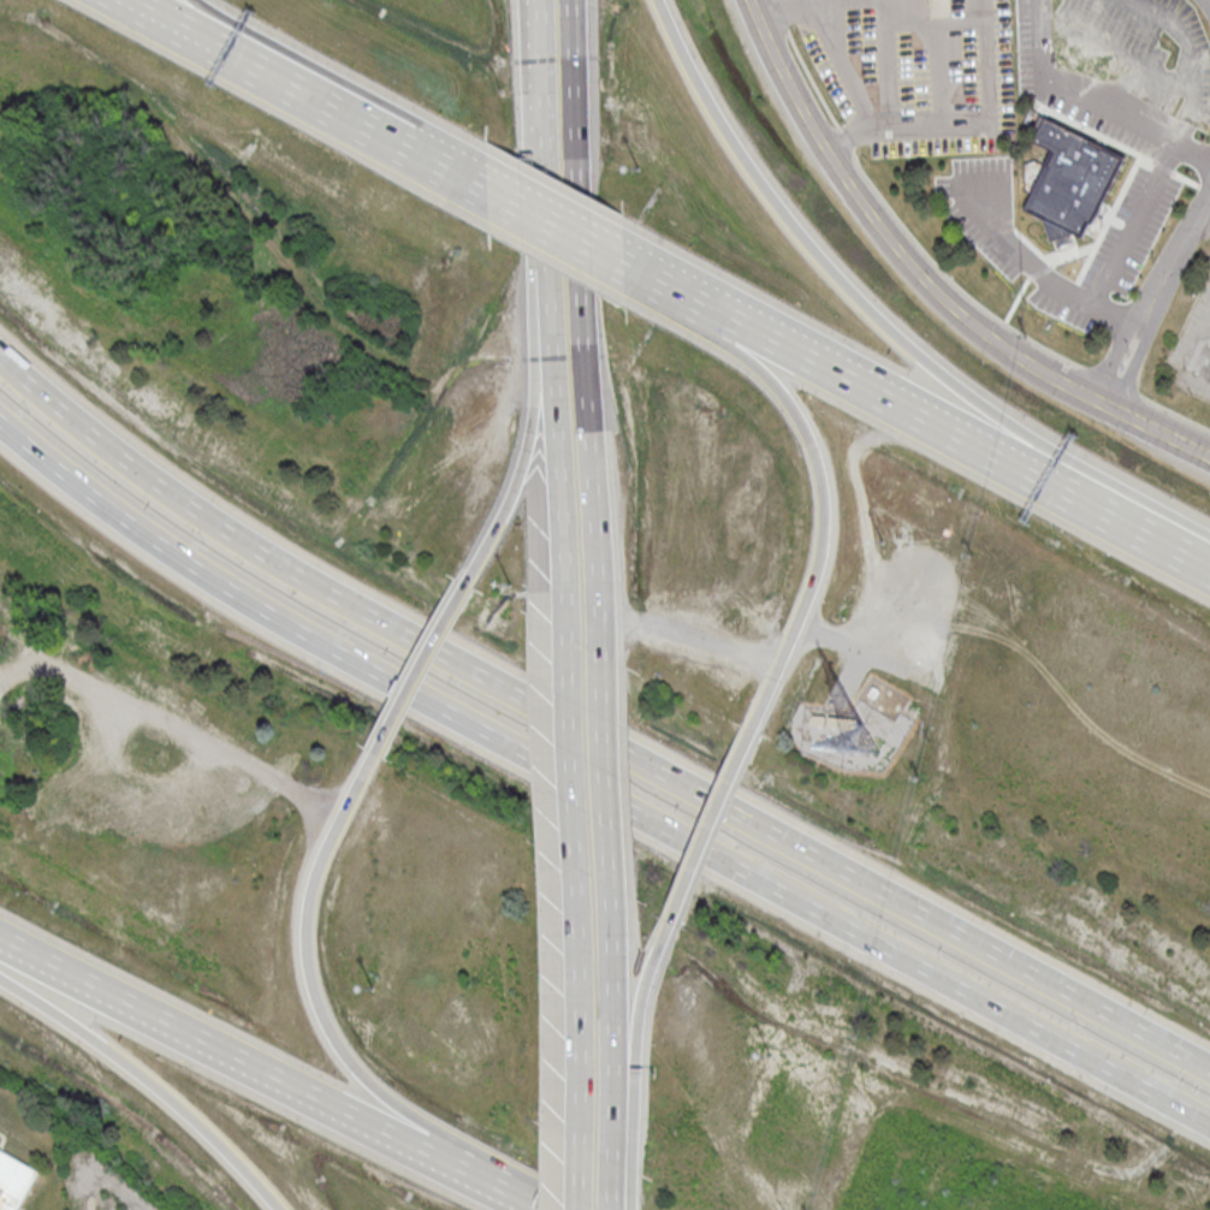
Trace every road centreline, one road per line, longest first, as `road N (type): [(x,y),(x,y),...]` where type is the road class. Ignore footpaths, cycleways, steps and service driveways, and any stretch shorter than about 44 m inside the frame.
road 1 (motorway): [(1209,1068),(297,574),(154,480),(0,357)]
road 2 (motorway): [(0,420),(266,611),(1209,1123)]
road 3 (motorway): [(1209,539),(967,395),(901,339),(775,200),(659,0)]
road 4 (tertiary): [(1209,456),(1014,355),(937,291),(828,149),(754,0)]
road 5 (primary): [(603,650),(572,0)]
road 6 (motorway): [(1209,566),(739,321)]
road 7 (motorway): [(0,936),(420,1146)]
road 8 (motorway): [(375,752),(307,903),(304,956),(318,1010),(345,1061),(420,1146)]
road 9 (motorway): [(753,729),(806,607),(825,546),(826,498),(797,413),(739,321)]
road 10 (motorway): [(0,975),(149,1076),(285,1209)]
road 11 (primary): [(544,267),(564,630)]
road 12 (motorway): [(544,267),(530,443),(510,503),(465,583)]
road 13 (motorway): [(405,147),(131,0)]
road 14 (primary): [(574,864),(579,1141)]
road 15 (primary): [(536,0),(544,267)]
road 16 (primary): [(615,1145),(612,884)]
road 17 (motorway): [(405,147),(197,0)]
road 18 (motorway): [(625,1163),(642,996),(672,921)]
road 19 (primary): [(564,630),(574,864)]
road 20 (primary): [(612,884),(603,650)]
road 21 (motorway): [(672,921),(753,729)]
road 22 (motorway): [(465,583),(375,752)]
road 23 (motorway): [(628,265),(488,191)]
road 24 (motorway): [(420,1146),(547,1209)]
road 25 (motorway): [(739,321),(628,265)]

